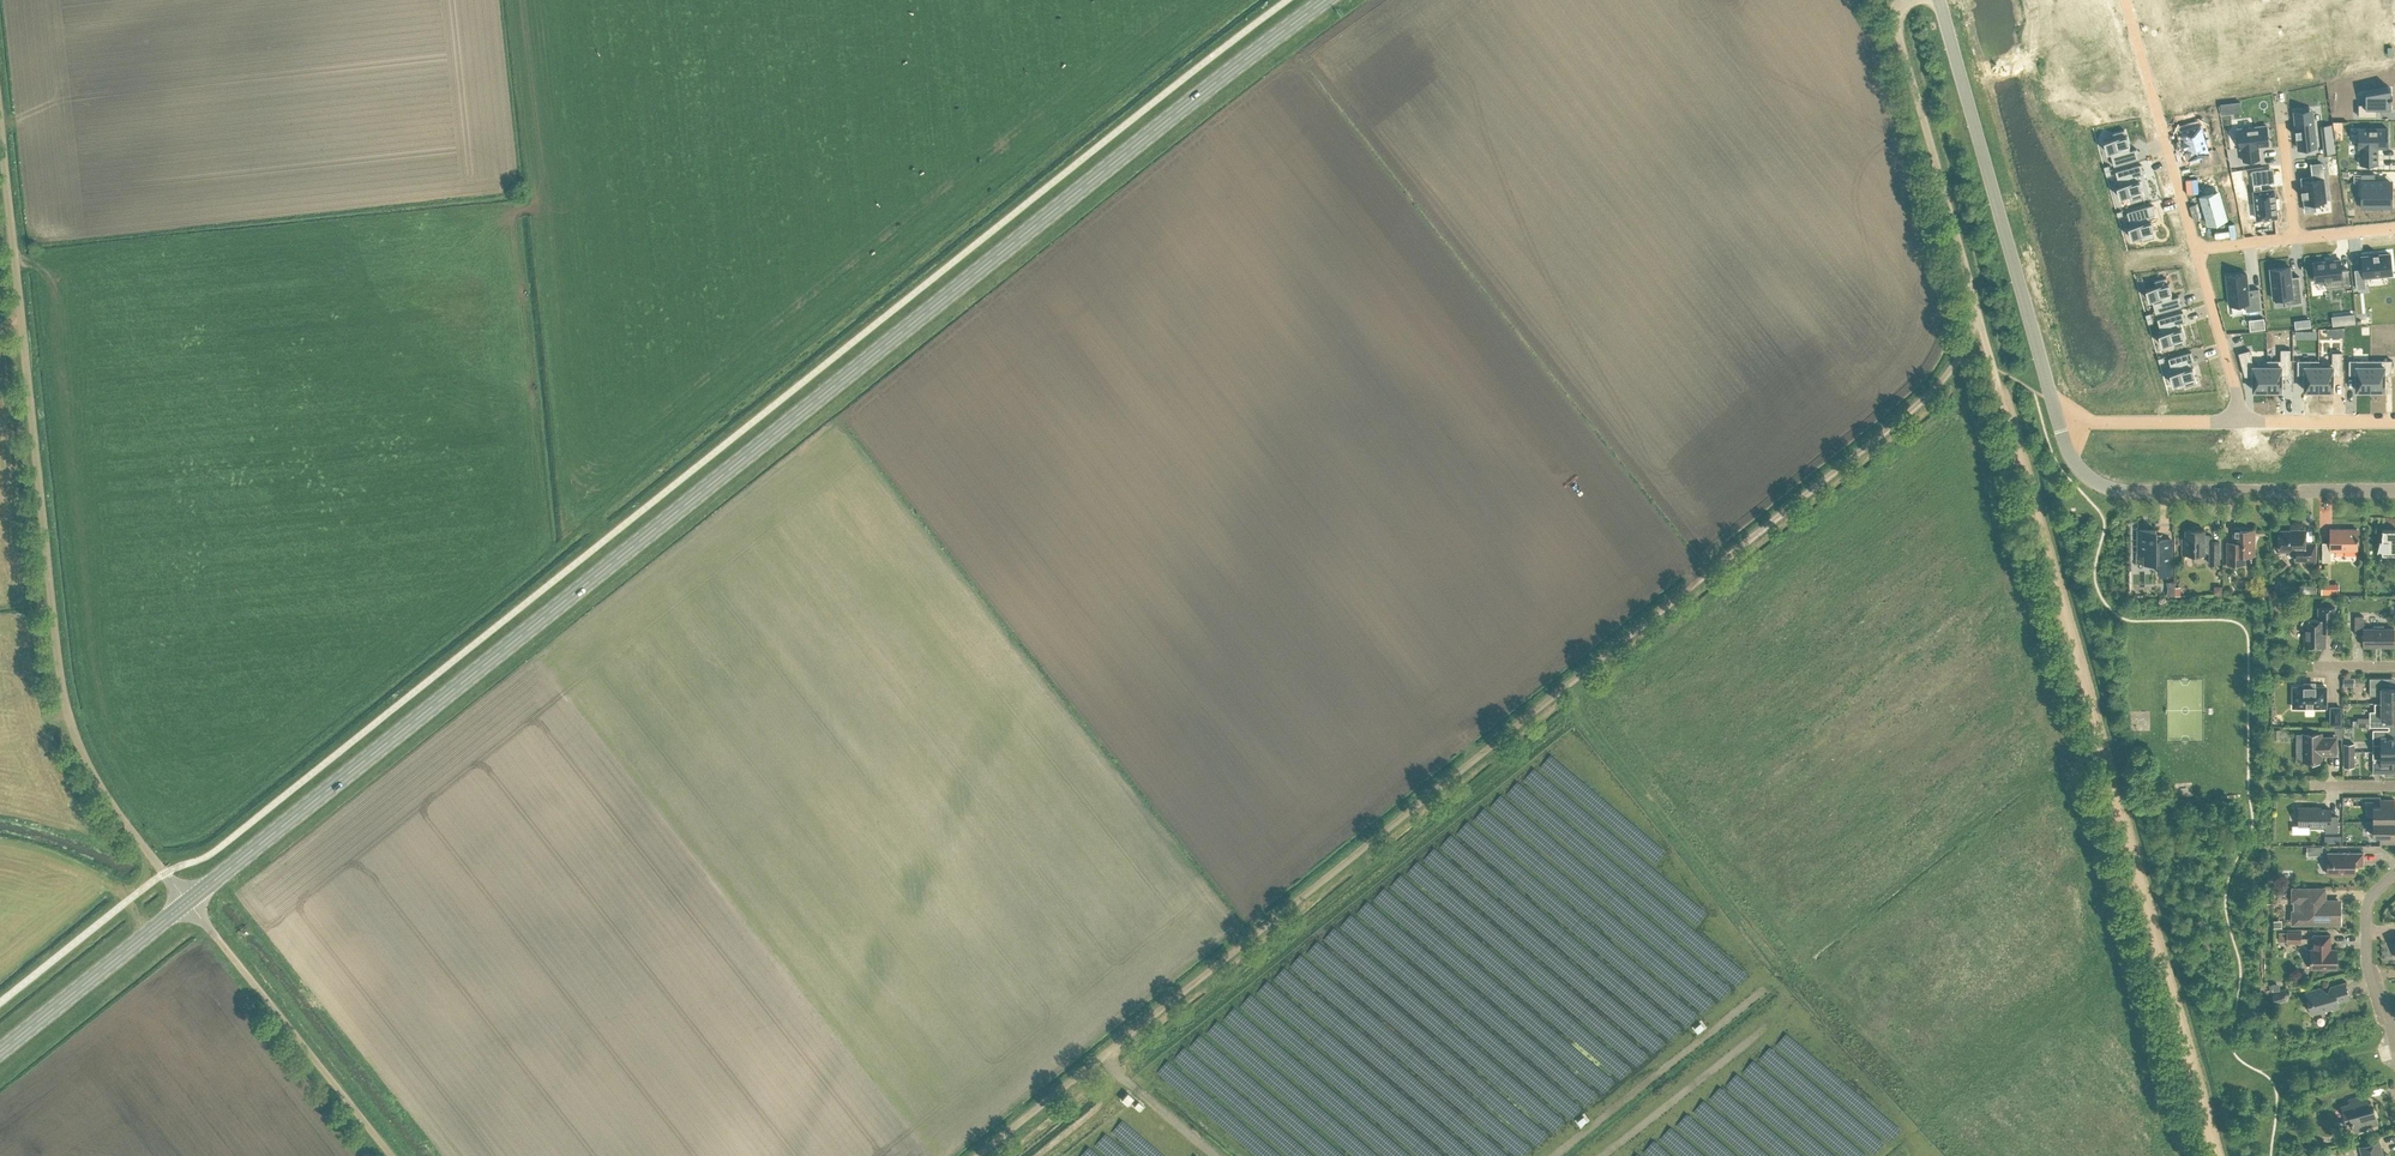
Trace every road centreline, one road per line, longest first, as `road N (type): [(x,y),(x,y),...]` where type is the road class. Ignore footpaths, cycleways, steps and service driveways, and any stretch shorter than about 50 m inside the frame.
road 1 (primary): [(188,900),(1324,0)]
road 2 (unclassified): [(973,1155),(1930,391),(1977,312)]
road 3 (track): [(1992,364),(2215,1155)]
road 4 (unclassified): [(188,900),(97,780),(75,736),(59,669),(0,120)]
road 5 (residential): [(2077,421),(2060,413),(2050,396),(1937,0)]
road 6 (unclassified): [(393,1155),(188,900)]
road 7 (unclassified): [(1977,312),(1896,21),(1908,0)]
road 8 (residential): [(2394,490),(2128,491)]
road 9 (residential): [(2126,0),(2195,246)]
road 10 (primary): [(0,1049),(188,900)]
road 11 (residential): [(2394,1043),(2366,963),(2367,907),(2394,874)]
road 12 (residential): [(2195,246),(2240,420)]
road 13 (residential): [(2077,421),(2240,420)]
road 14 (residential): [(2240,420),(2394,421)]
road 15 (residential): [(2279,95),(2294,236)]

